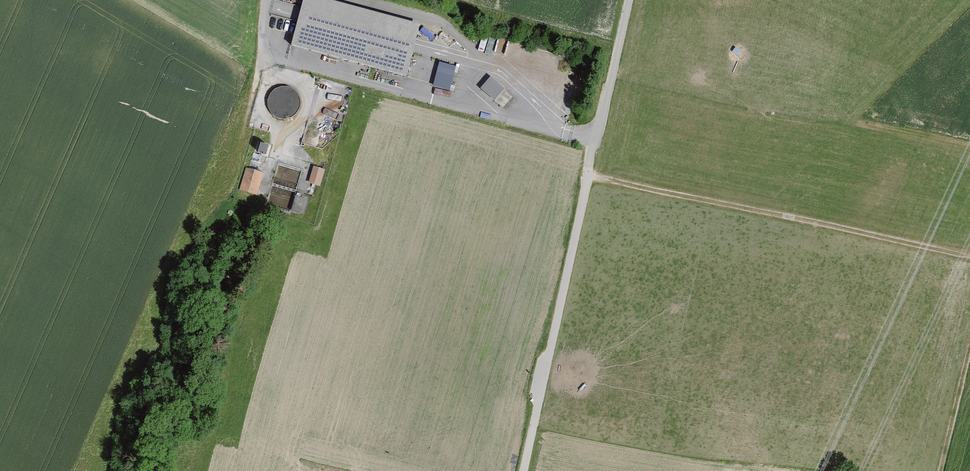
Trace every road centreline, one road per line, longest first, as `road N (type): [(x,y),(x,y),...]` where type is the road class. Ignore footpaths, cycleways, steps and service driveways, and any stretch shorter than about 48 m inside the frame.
road 1 (unclassified): [(629,0),(524,470)]
road 2 (track): [(589,179),(969,257)]
road 3 (track): [(969,354),(942,470)]

